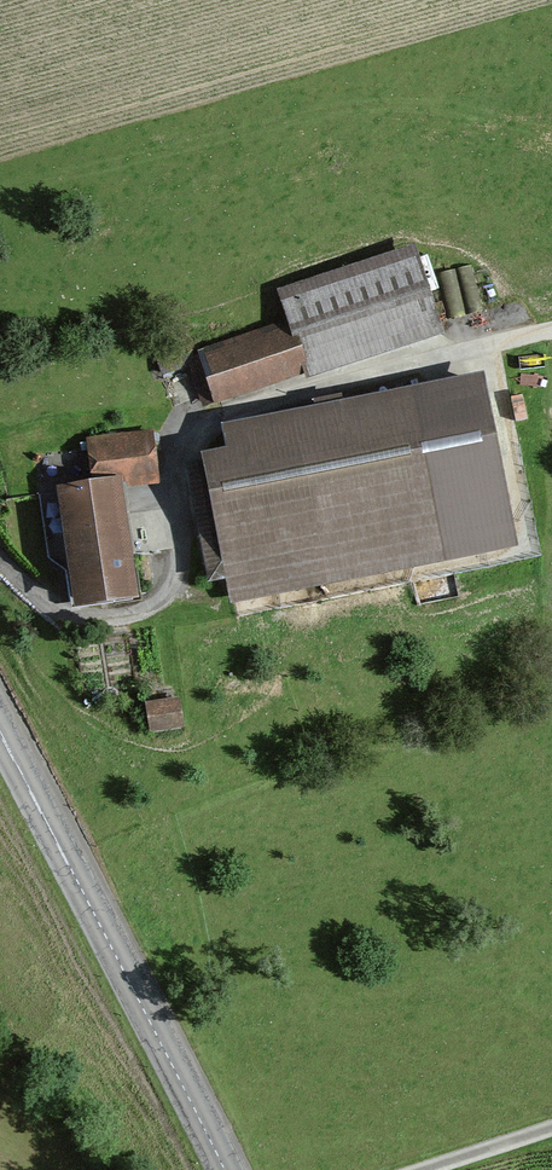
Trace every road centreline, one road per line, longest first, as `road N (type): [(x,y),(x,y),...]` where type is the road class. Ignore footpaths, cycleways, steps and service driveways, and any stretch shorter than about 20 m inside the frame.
road 1 (track): [(551,334),(229,418),(197,438),(182,474),(177,576),(160,607),(127,624),(85,623),(52,610),(0,558)]
road 2 (secondary): [(0,734),(225,1169)]
road 3 (track): [(77,1169),(10,1091),(3,1059)]
road 4 (track): [(551,1130),(422,1169)]

